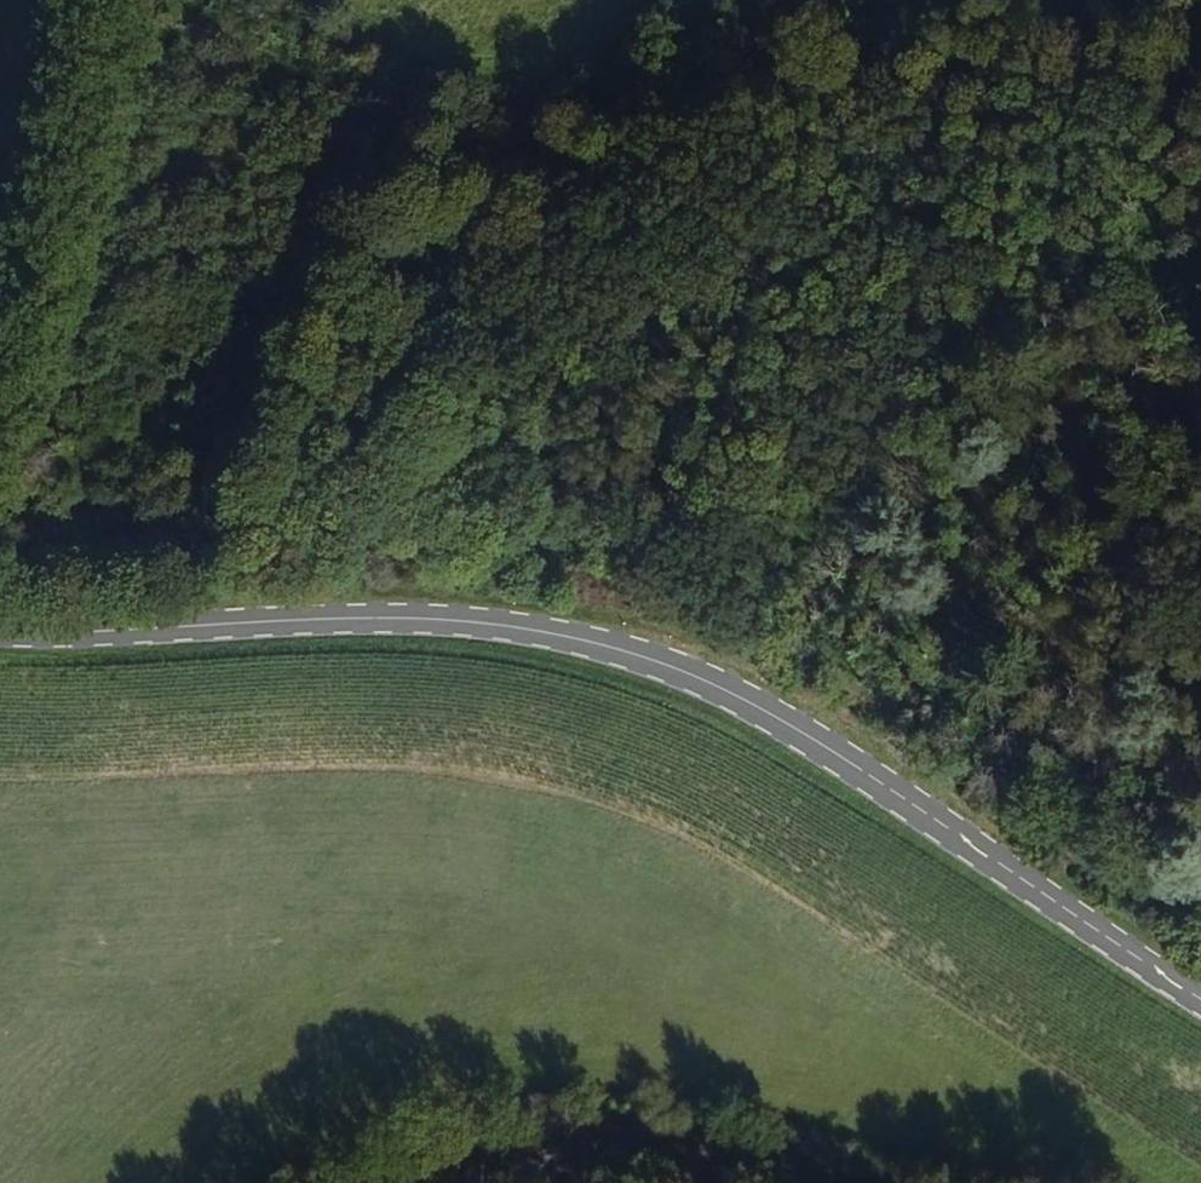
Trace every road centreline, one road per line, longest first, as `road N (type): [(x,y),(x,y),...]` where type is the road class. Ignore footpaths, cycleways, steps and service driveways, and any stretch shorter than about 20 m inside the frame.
road 1 (tertiary): [(0,634),(345,619),(477,623),(620,651),(734,702),(1200,1008)]

